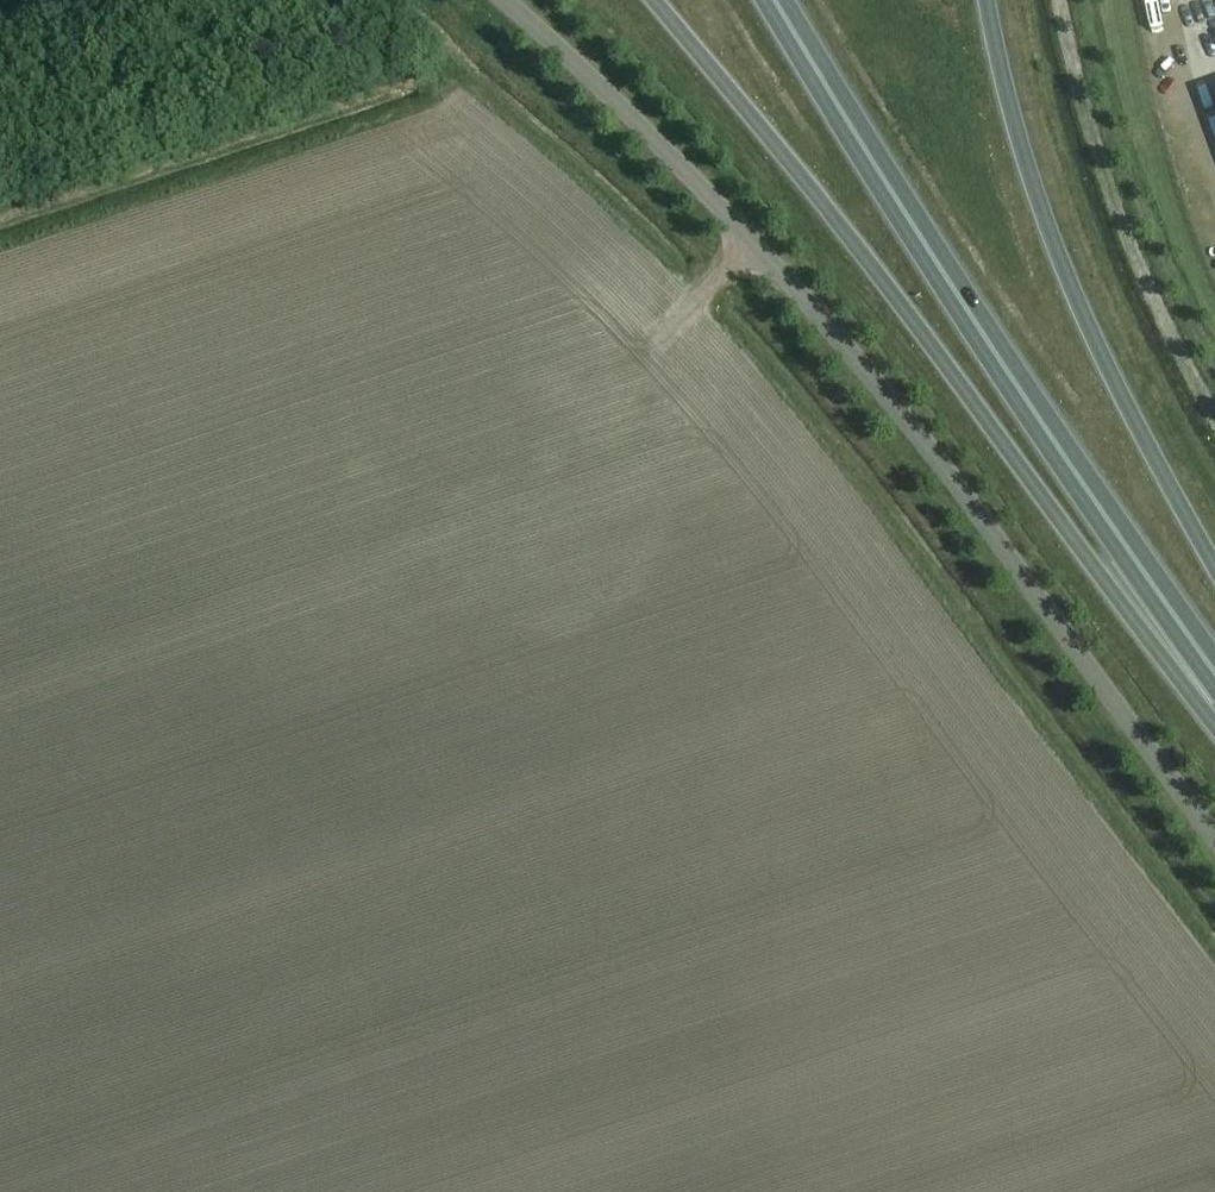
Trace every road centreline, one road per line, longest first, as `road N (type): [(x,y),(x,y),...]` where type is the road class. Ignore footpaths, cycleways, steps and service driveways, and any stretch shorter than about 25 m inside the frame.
road 1 (trunk): [(653,0),(862,251),(1096,571),(1214,695)]
road 2 (trunk): [(1214,672),(1006,369),(776,0)]
road 3 (unclassified): [(814,307),(1214,820)]
road 4 (trunk): [(1214,563),(1093,336),(1014,116),(988,0)]
road 5 (unclassified): [(814,307),(623,109),(502,0)]

